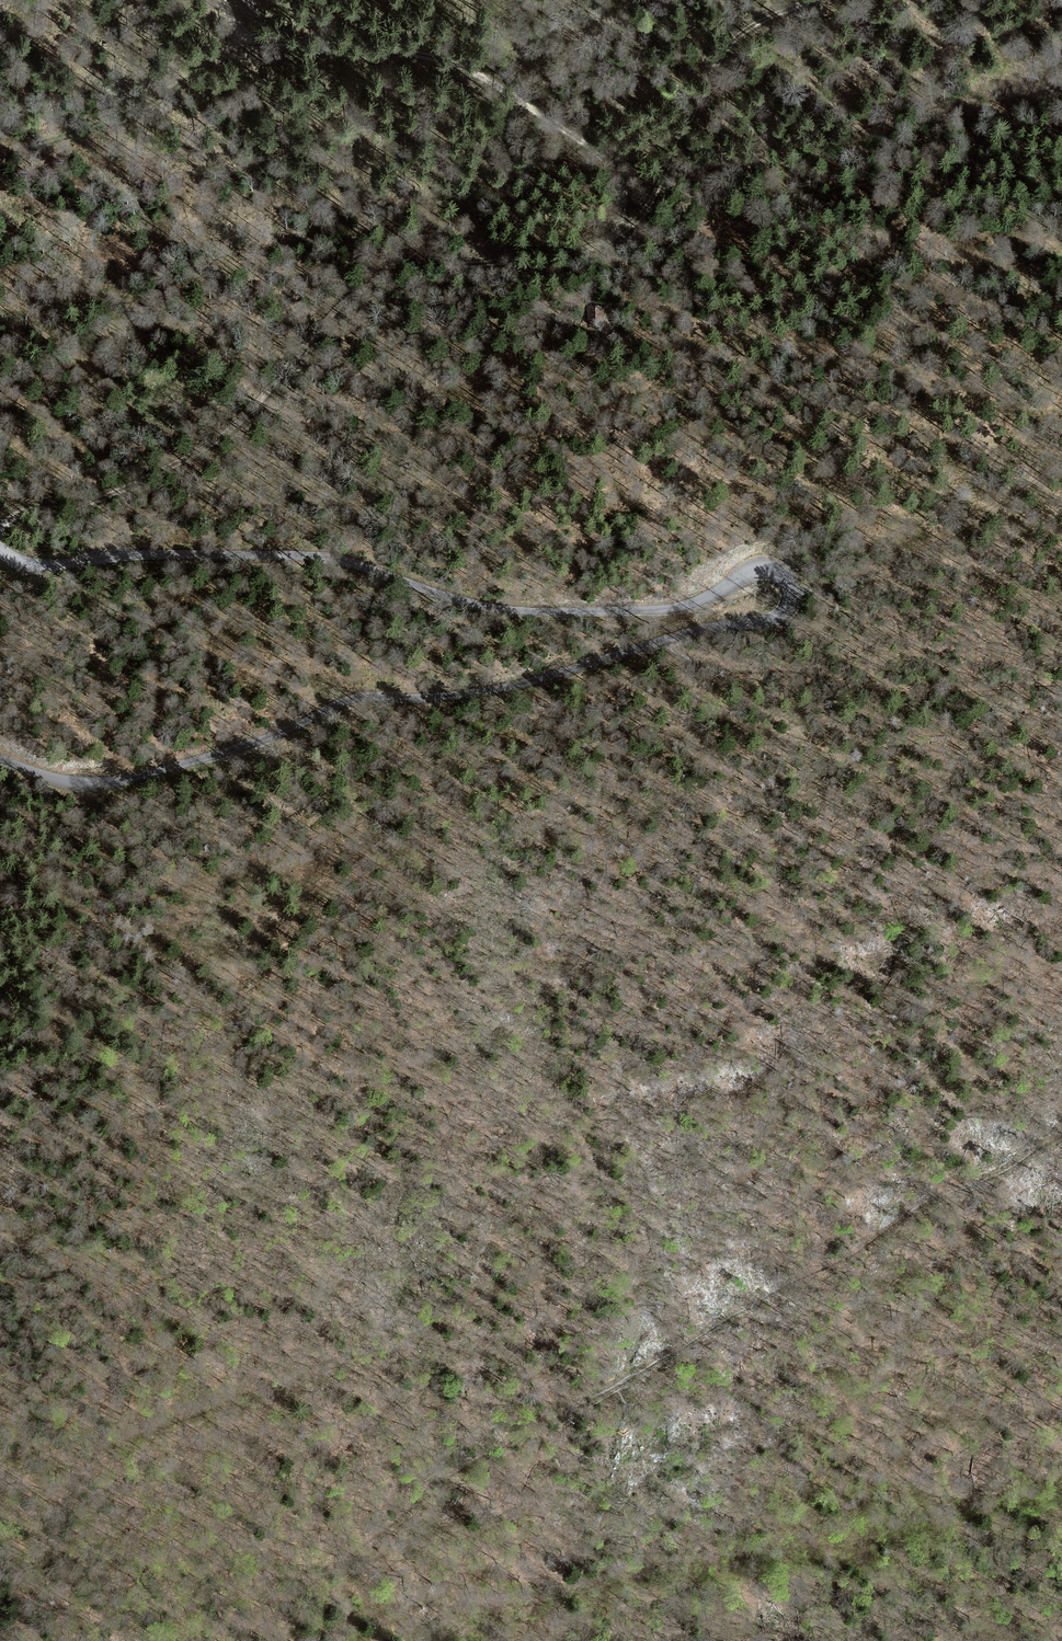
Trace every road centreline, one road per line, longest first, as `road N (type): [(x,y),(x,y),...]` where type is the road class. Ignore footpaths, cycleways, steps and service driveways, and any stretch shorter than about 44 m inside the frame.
road 1 (unclassified): [(0,762),(74,789),(100,789),(293,731),(362,698),(478,694),(706,627),(767,623),(786,613),(792,597),(768,575),(684,609),(541,613),(437,597),(307,556),(120,549),(22,568),(0,551)]
road 2 (track): [(163,473),(377,434),(514,444),(575,425),(832,283),(901,235),(1014,110),(1061,83)]
road 3 (track): [(1061,1138),(1005,1174),(952,1192),(477,1465),(292,1598),(250,1640)]
road 4 (track): [(429,1640),(518,1601),(680,1563),(1061,1497)]
road 5 (track): [(605,241),(623,218),(620,180),(582,137),(458,66),(427,57),(237,36),(224,0)]
road 6 (track): [(605,241),(381,277),(342,304),(225,435),(163,473)]
road 7 (track): [(1061,686),(927,693),(645,647)]
road 8 (track): [(619,229),(643,213),(733,41),(809,0)]
road 9 (track): [(792,597),(927,551),(1061,462)]
road 10 (track): [(472,0),(437,129),(424,267)]
road 11 (track): [(381,277),(360,269),(273,277),(116,305)]
road 12 (track): [(0,531),(16,513),(85,505),(163,473)]
road 13 (track): [(237,36),(137,100)]

